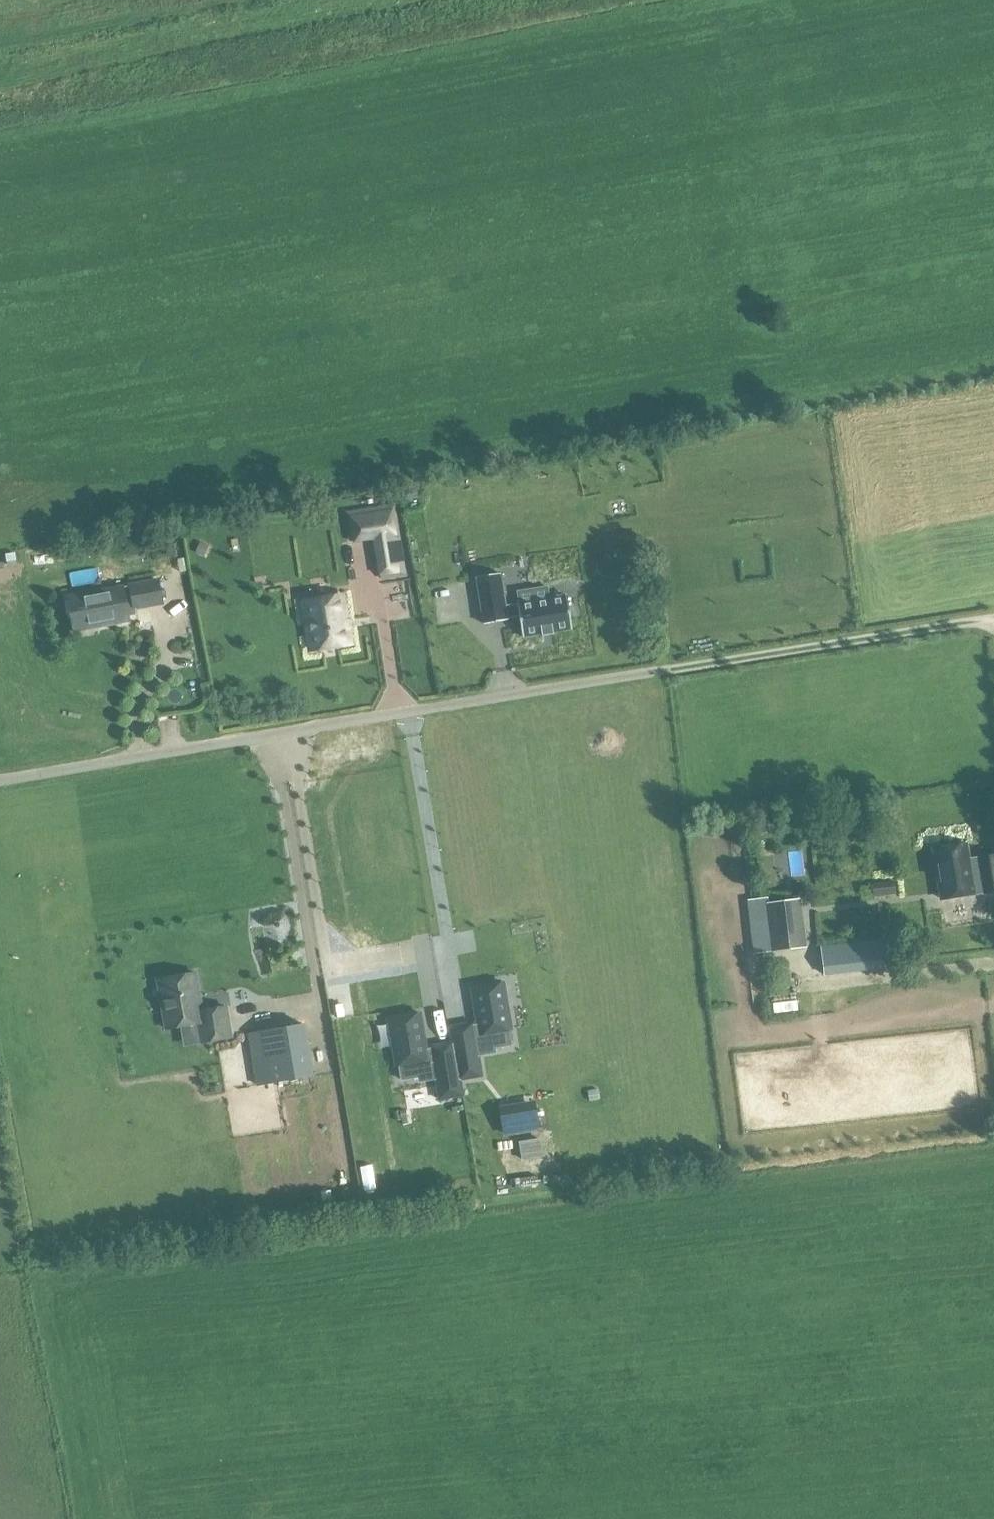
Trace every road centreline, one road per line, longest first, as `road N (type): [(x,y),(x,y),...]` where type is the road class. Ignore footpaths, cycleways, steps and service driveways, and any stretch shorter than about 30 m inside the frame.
road 1 (unclassified): [(0,784),(671,669)]
road 2 (track): [(993,619),(671,669)]

